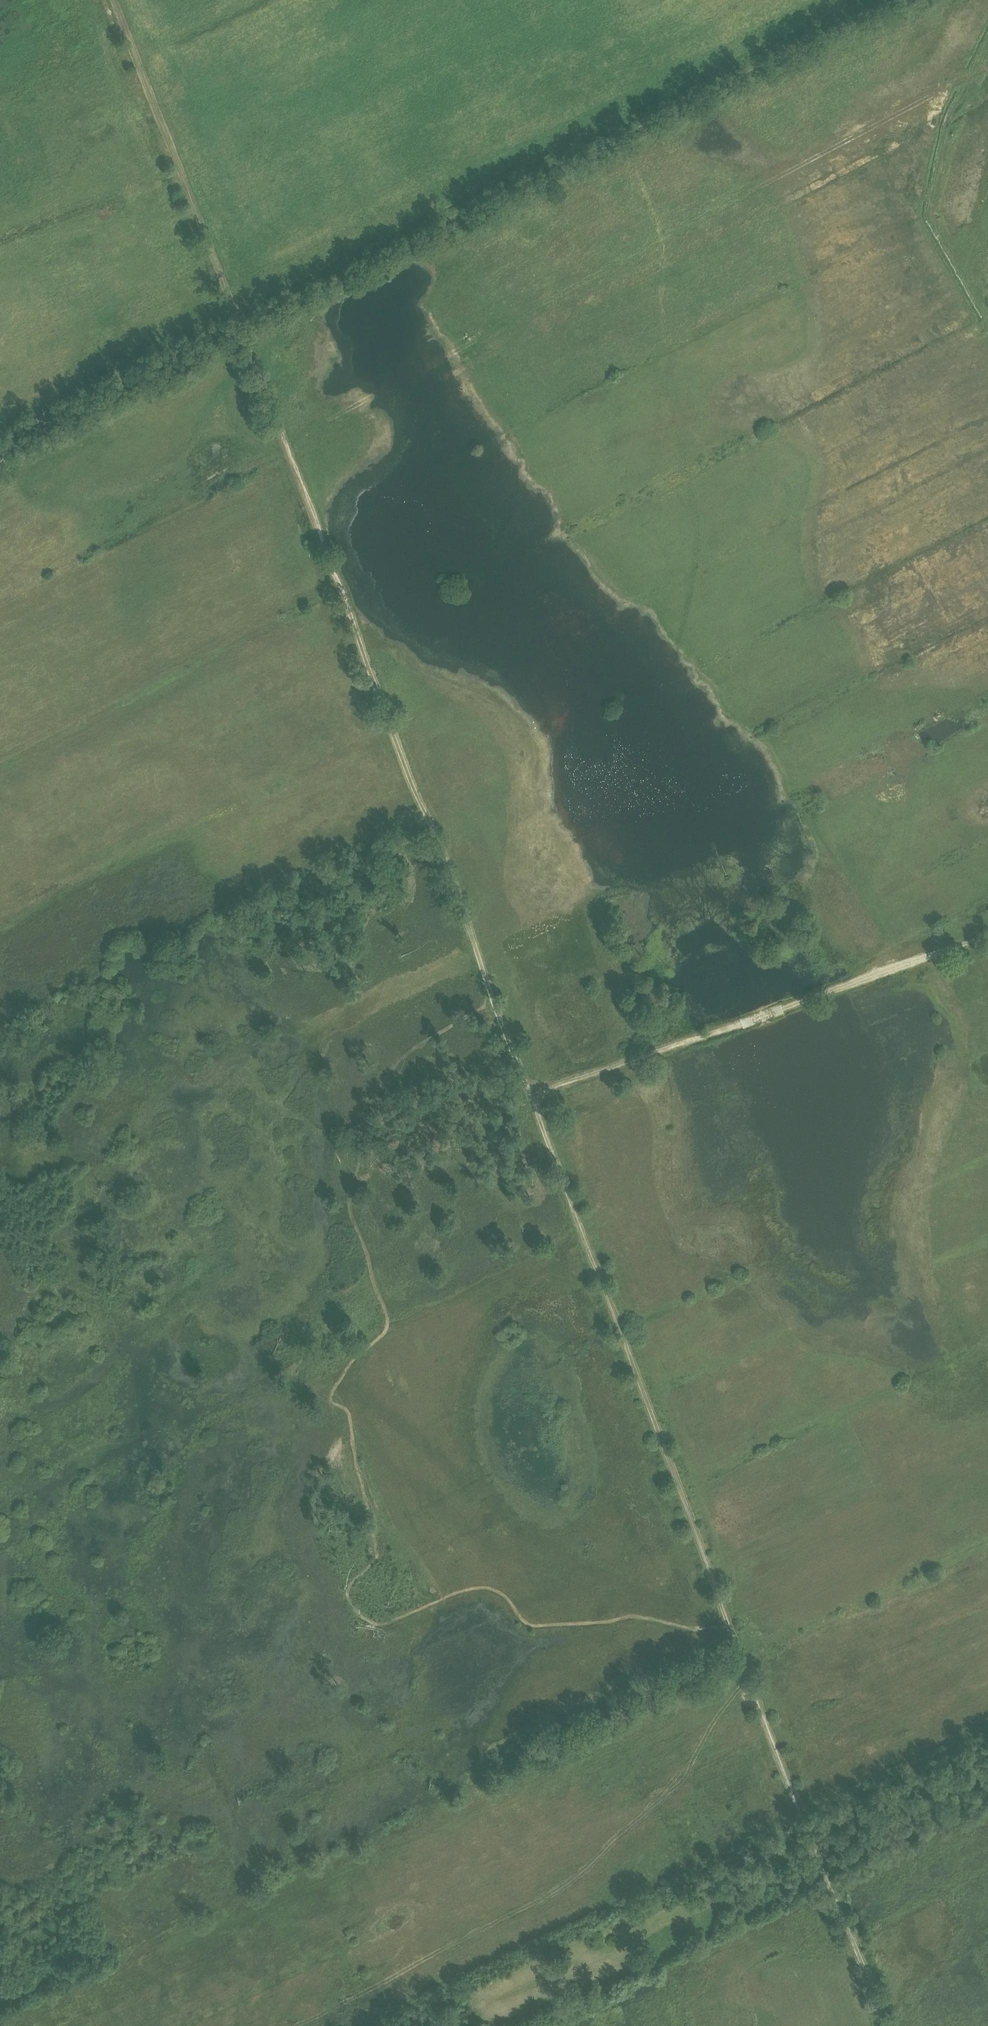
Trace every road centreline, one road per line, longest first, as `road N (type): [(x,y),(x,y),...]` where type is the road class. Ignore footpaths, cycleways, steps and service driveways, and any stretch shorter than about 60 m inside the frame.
road 1 (track): [(238,328),(494,1004)]
road 2 (track): [(494,1004),(732,1630)]
road 3 (track): [(987,934),(530,1097)]
road 4 (track): [(732,1630),(887,2025)]
road 5 (track): [(110,0),(238,328)]

